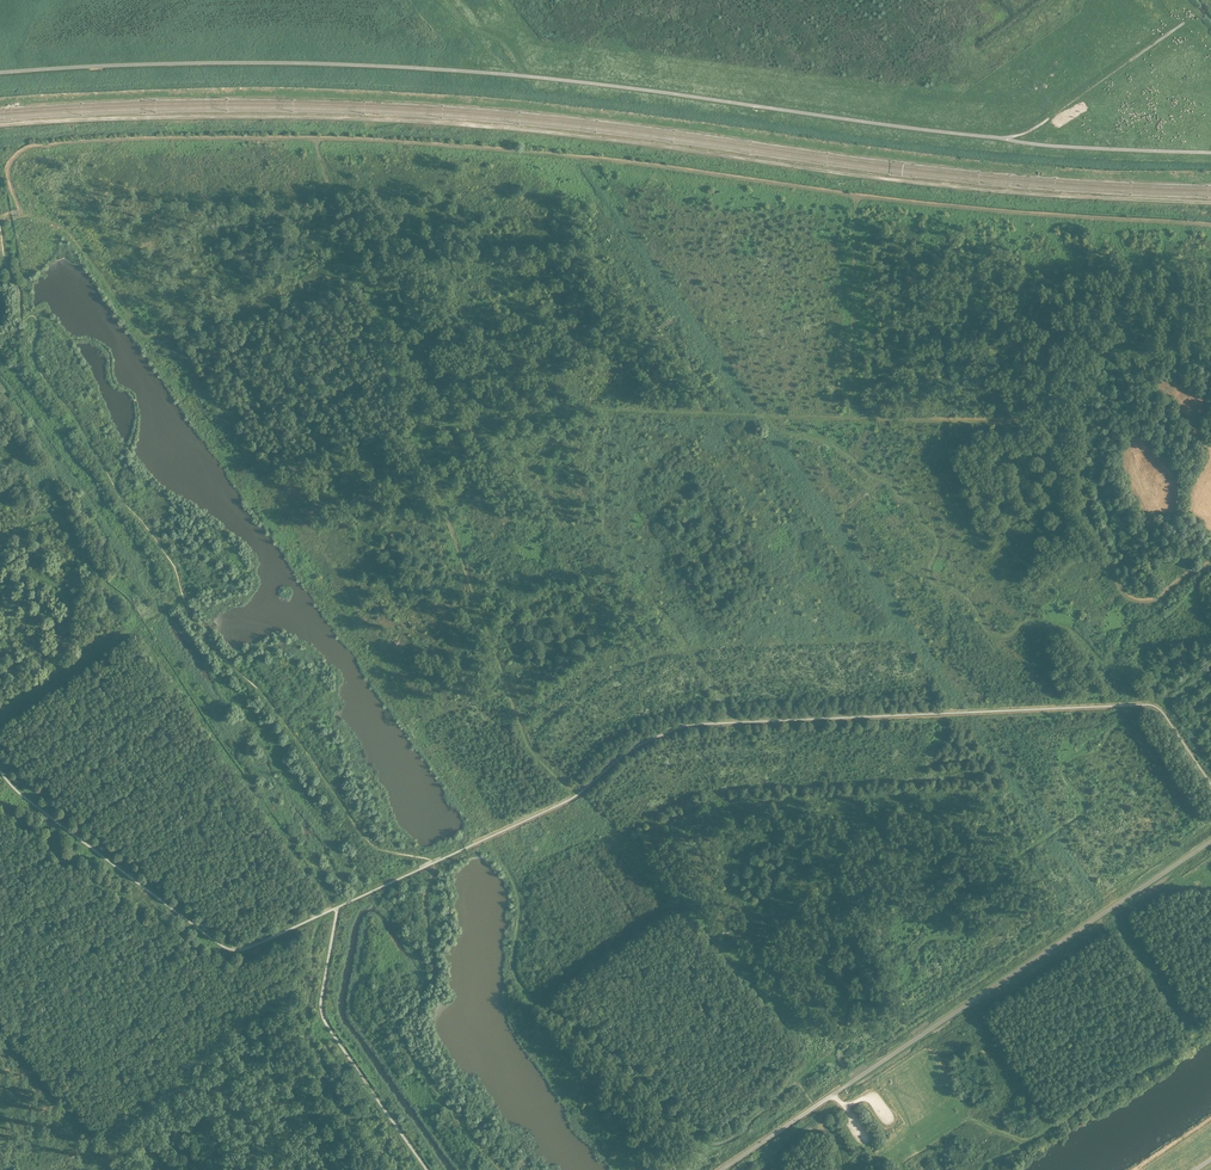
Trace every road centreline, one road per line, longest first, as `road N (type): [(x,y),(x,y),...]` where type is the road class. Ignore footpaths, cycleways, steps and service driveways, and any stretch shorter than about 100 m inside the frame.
road 1 (track): [(0,125),(218,118),(481,126),(945,186),(1210,202)]
road 2 (track): [(994,137),(1210,152)]
road 3 (unclassified): [(722,1169),(833,1094)]

